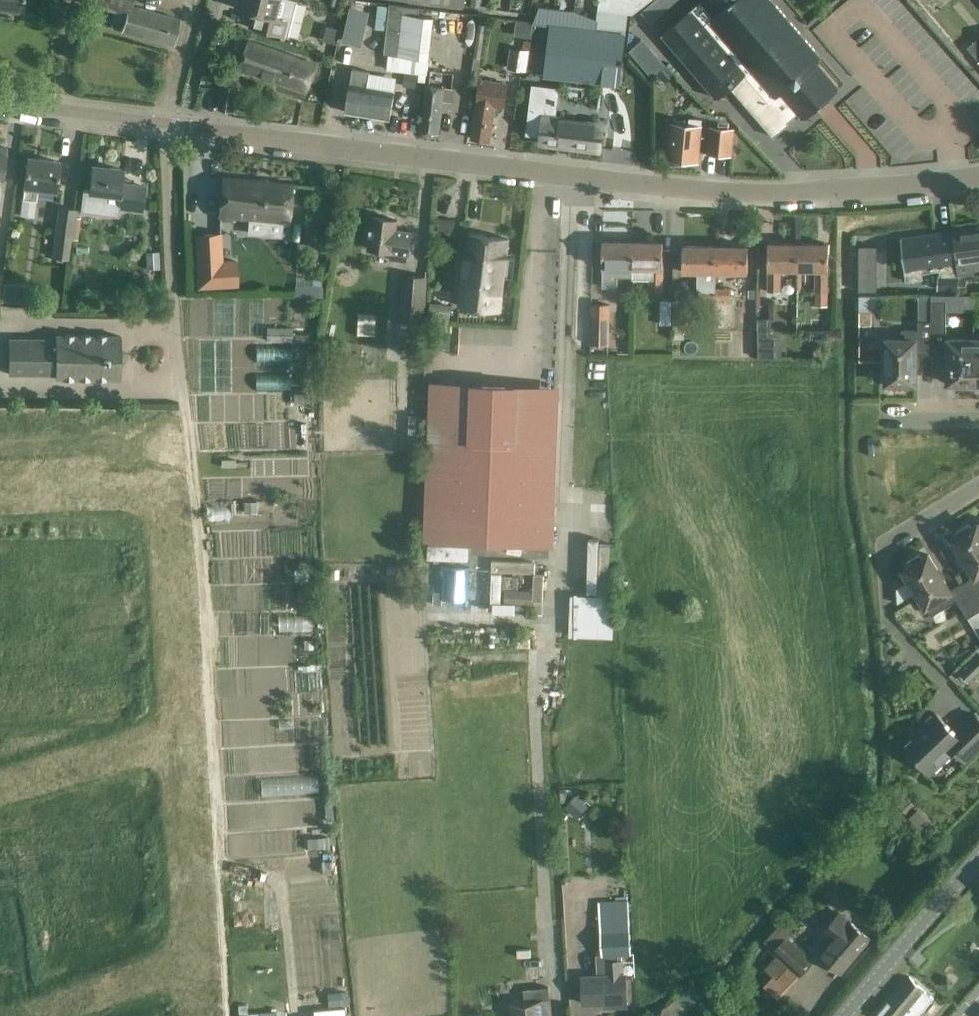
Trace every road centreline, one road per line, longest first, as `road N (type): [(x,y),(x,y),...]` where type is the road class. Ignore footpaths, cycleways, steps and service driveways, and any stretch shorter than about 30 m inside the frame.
road 1 (residential): [(978,178),(748,194),(0,104)]
road 2 (track): [(561,1015),(534,710),(538,635),(552,606),(574,177)]
road 3 (residential): [(177,741),(163,519),(155,501),(130,489),(0,498)]
road 4 (residential): [(187,968),(202,957),(207,936),(198,772),(177,741)]
road 5 (unclassified): [(846,1015),(978,861)]
road 6 (residential): [(978,486),(883,545),(888,619)]
road 7 (residential): [(0,790),(177,741)]
road 8 (residential): [(187,968),(38,1015)]
road 9 (residential): [(577,1015),(571,884)]

